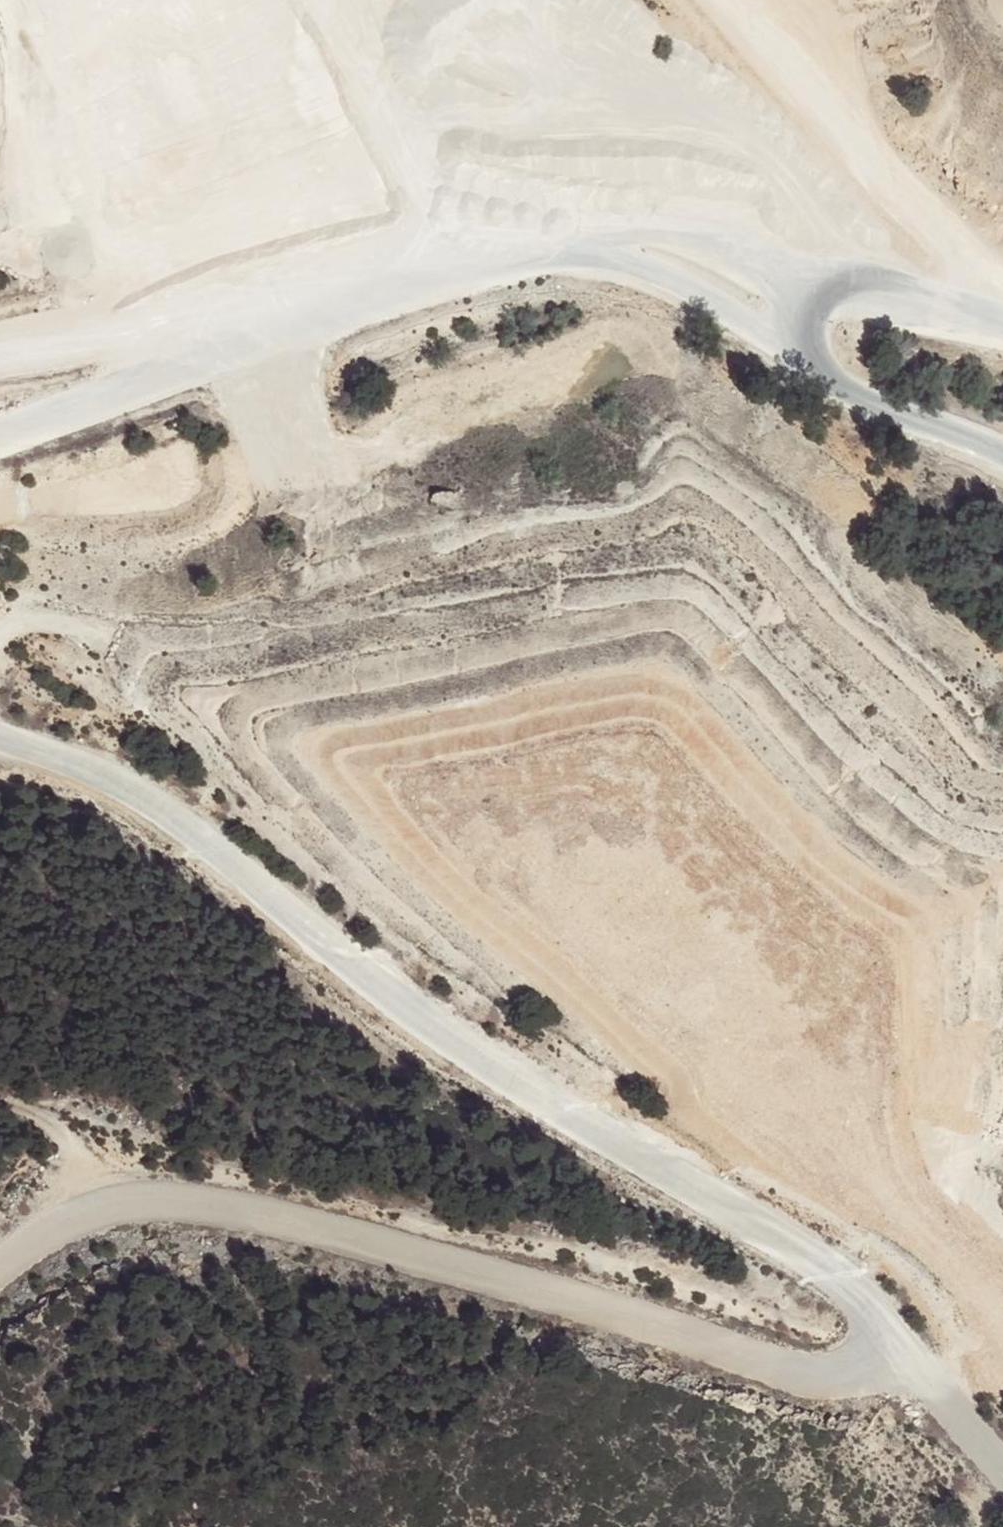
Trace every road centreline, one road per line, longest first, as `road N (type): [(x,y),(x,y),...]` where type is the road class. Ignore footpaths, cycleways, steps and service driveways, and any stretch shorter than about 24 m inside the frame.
road 1 (track): [(959,301),(927,232),(727,0)]
road 2 (track): [(231,353),(102,338),(0,353)]
road 3 (track): [(106,1200),(50,1124),(0,1100)]

